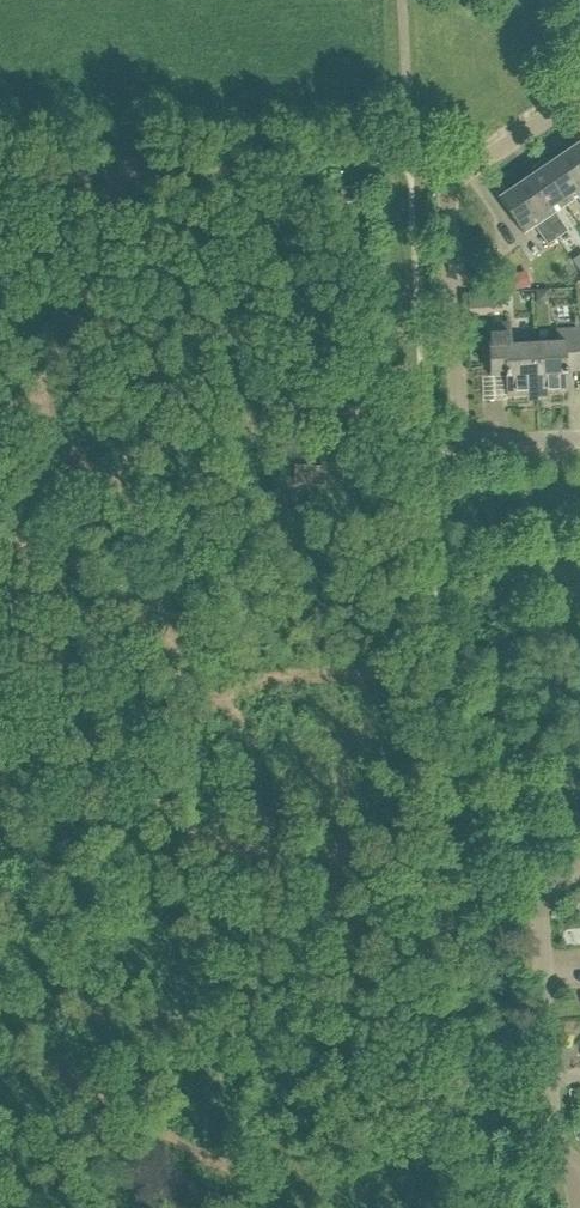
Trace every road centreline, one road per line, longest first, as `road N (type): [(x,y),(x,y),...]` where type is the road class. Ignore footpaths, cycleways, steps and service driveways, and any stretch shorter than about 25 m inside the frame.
road 1 (residential): [(579,95),(448,184),(447,212),(465,437),(483,444),(579,440)]
road 2 (residential): [(546,1085),(541,918),(544,896),(579,871)]

